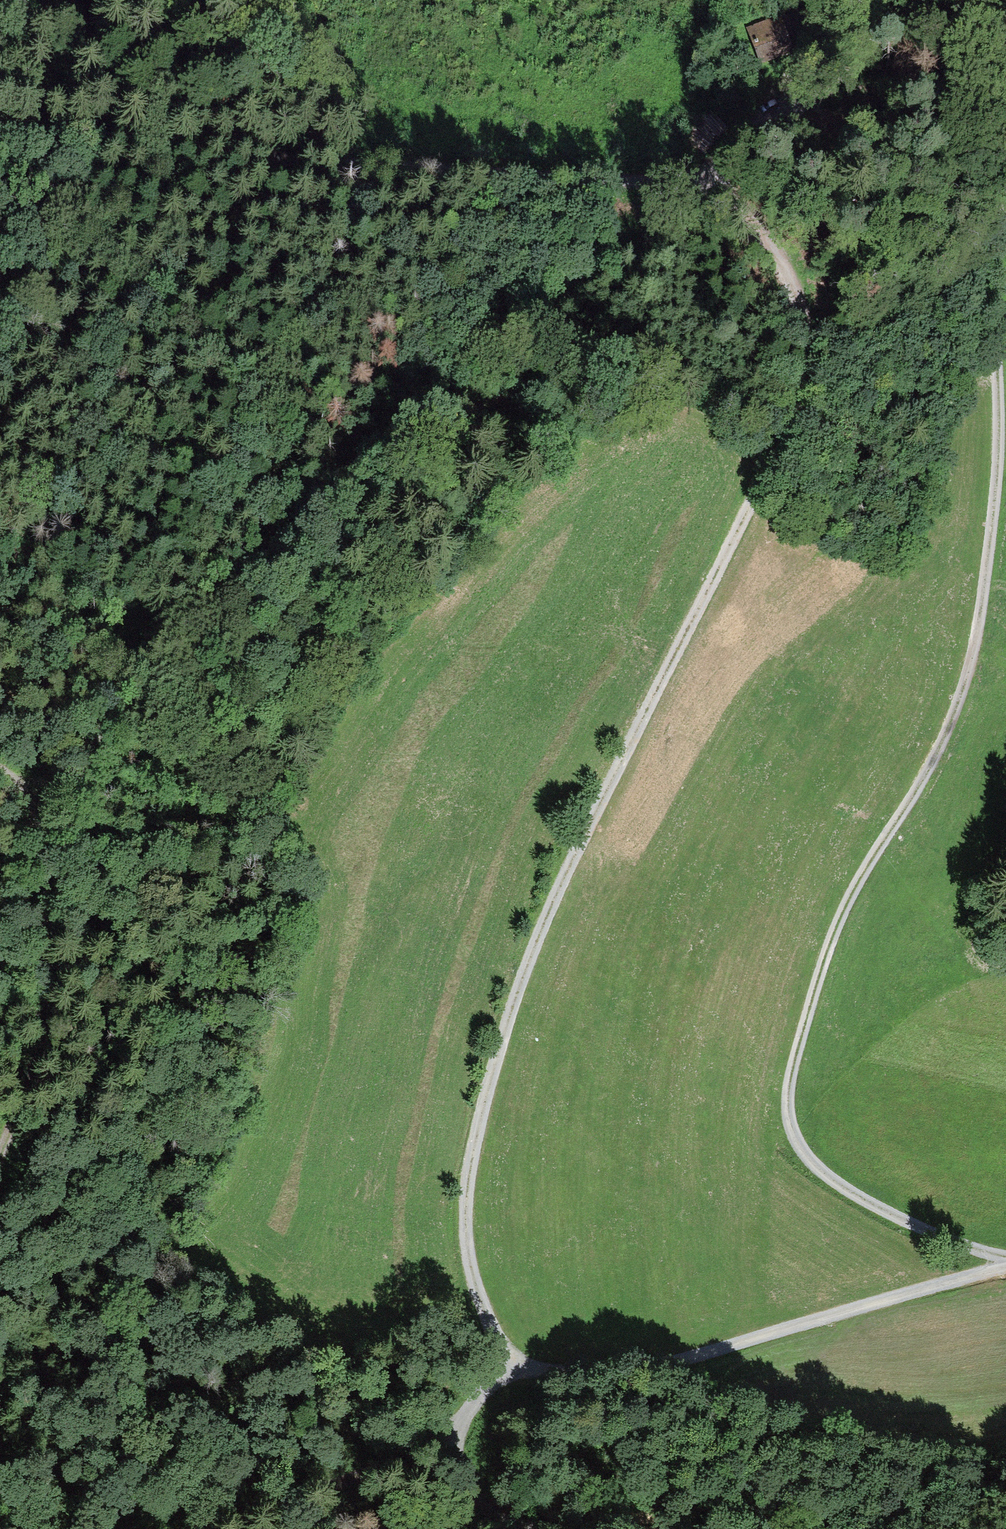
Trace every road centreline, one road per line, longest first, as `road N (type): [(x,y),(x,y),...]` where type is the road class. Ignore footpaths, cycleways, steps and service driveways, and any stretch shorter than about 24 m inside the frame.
road 1 (track): [(557,1374),(504,1350),(477,1289),(466,1195),(473,1151),(516,993),(584,834),(795,414),(807,375),(797,286),(763,235),(728,210),(667,185),(0,151)]
road 2 (track): [(1005,149),(992,207),(996,402),(990,519),(973,632),(929,763),(855,878),(813,976),(789,1053),(785,1120),(806,1161),(874,1209),(1005,1259)]
road 3 (track): [(935,0),(760,126),(654,230),(431,395),(249,588),(149,672),(69,766),(25,791)]
road 4 (residential): [(1005,1266),(636,1369),(557,1374)]
road 5 (track): [(0,763),(25,791),(36,822),(52,974),(43,1051),(0,1147)]
road 6 (track): [(447,1441),(222,1528)]
road 7 (track): [(526,1528),(467,1497),(447,1441)]

